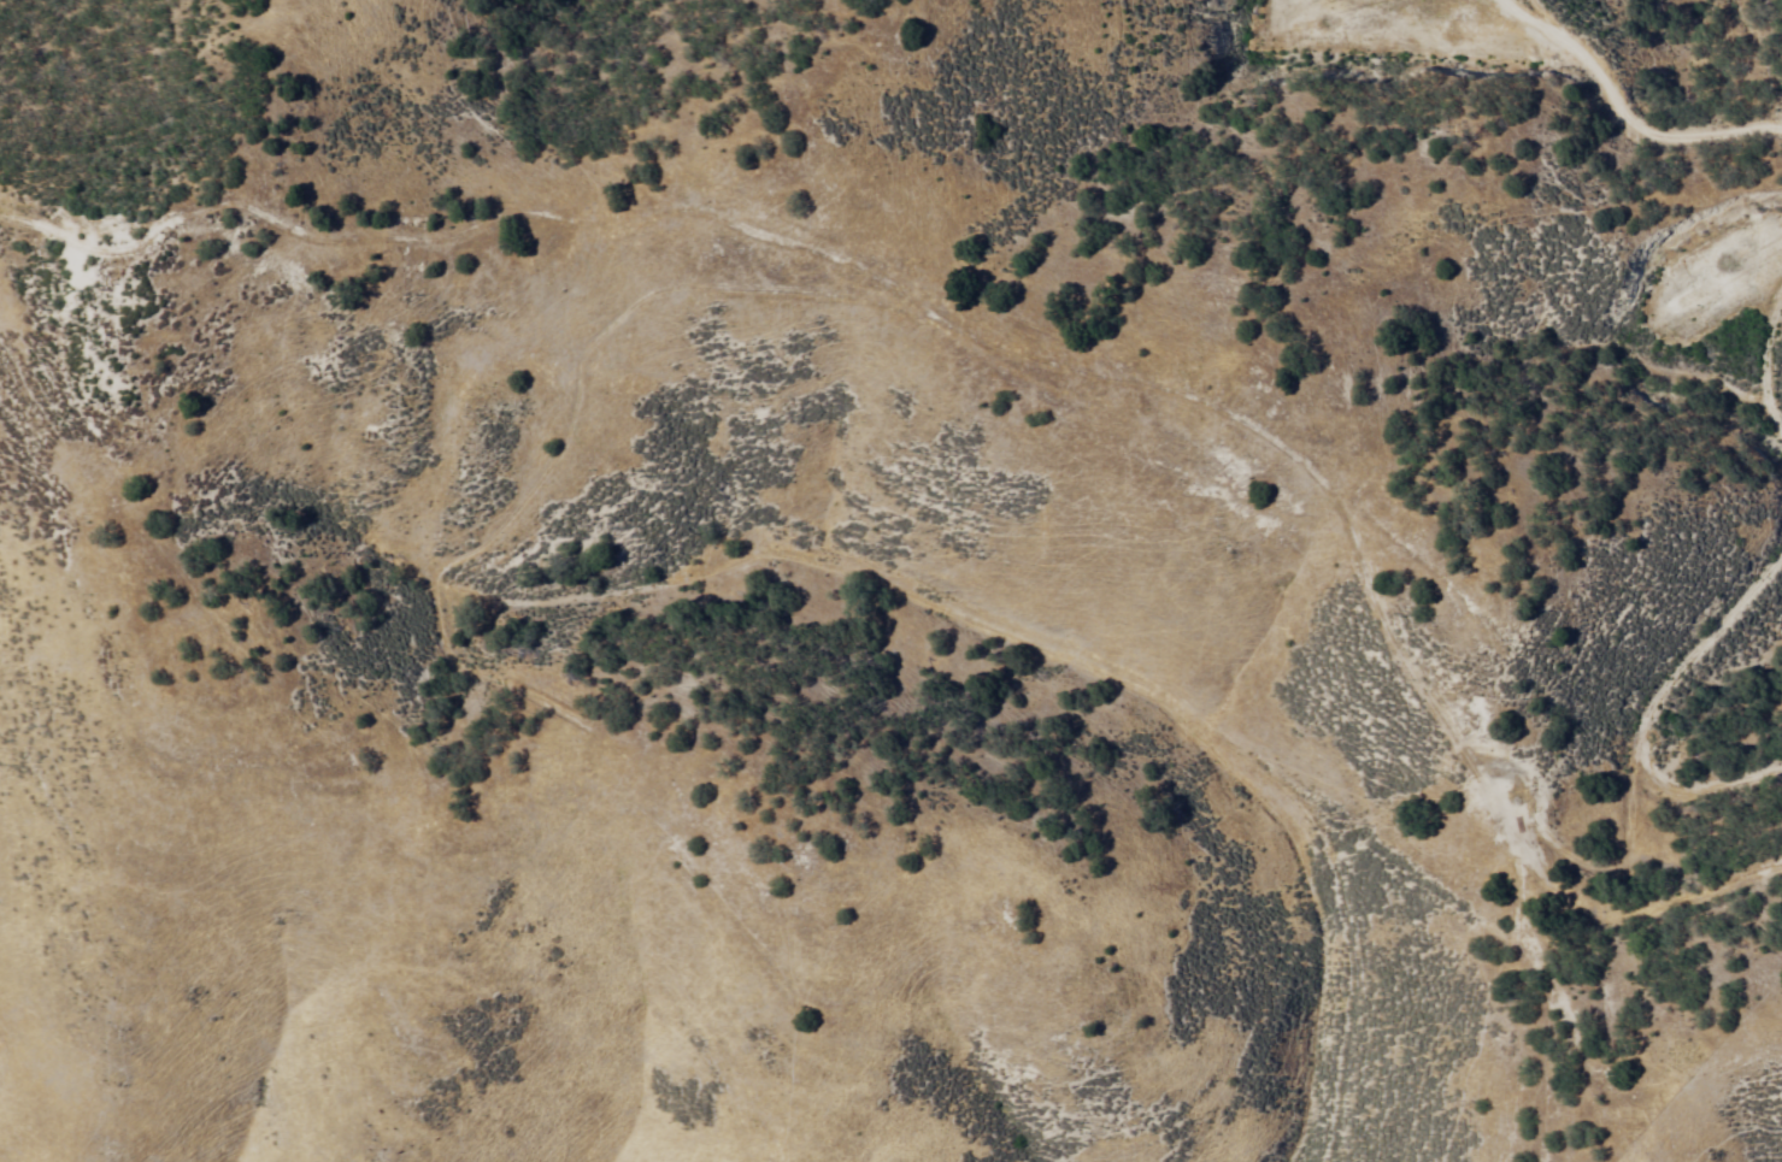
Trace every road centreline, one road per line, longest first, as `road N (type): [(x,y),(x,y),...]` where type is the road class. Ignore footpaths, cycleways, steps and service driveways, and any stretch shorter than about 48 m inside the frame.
road 1 (track): [(554,204),(687,210),(851,266),(971,349),(1275,413),(1407,514),(1464,597),(1483,832),(1515,933),(1578,966),(1768,946),(1781,960)]
road 2 (track): [(1781,783),(1666,756),(1666,698),(1723,597),(1723,496),(1698,452),(1604,382),(1616,331),(1686,223),(1686,190),(1648,159),(1508,114),(1337,25),(1344,0)]

